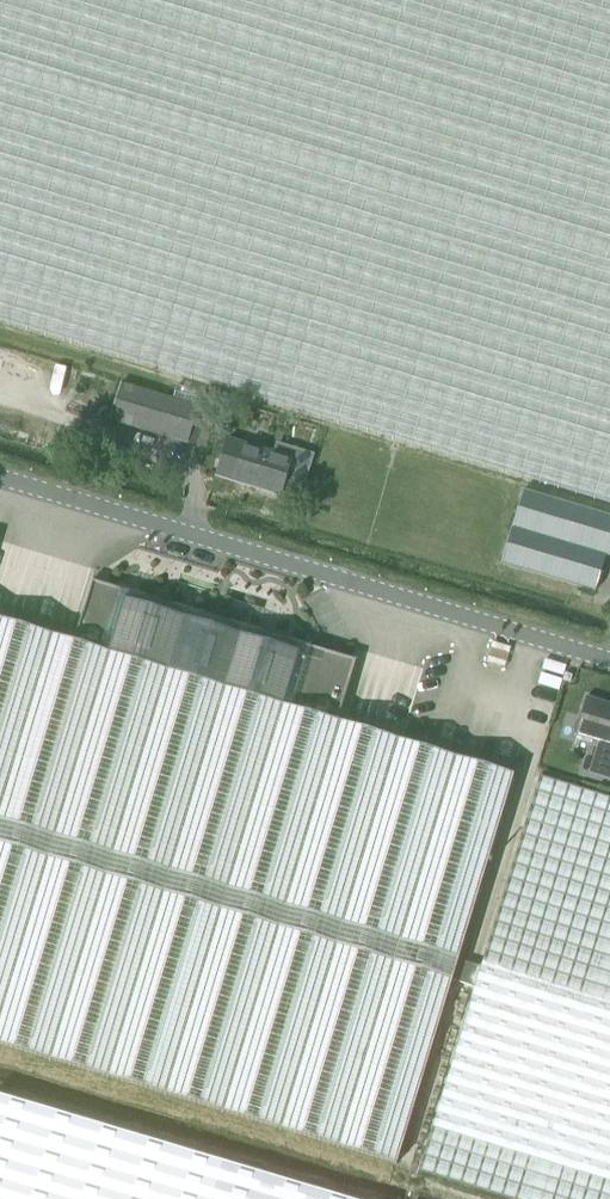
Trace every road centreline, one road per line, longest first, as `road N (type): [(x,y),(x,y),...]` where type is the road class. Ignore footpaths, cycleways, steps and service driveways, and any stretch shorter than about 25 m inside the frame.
road 1 (unclassified): [(609,661),(0,478)]

